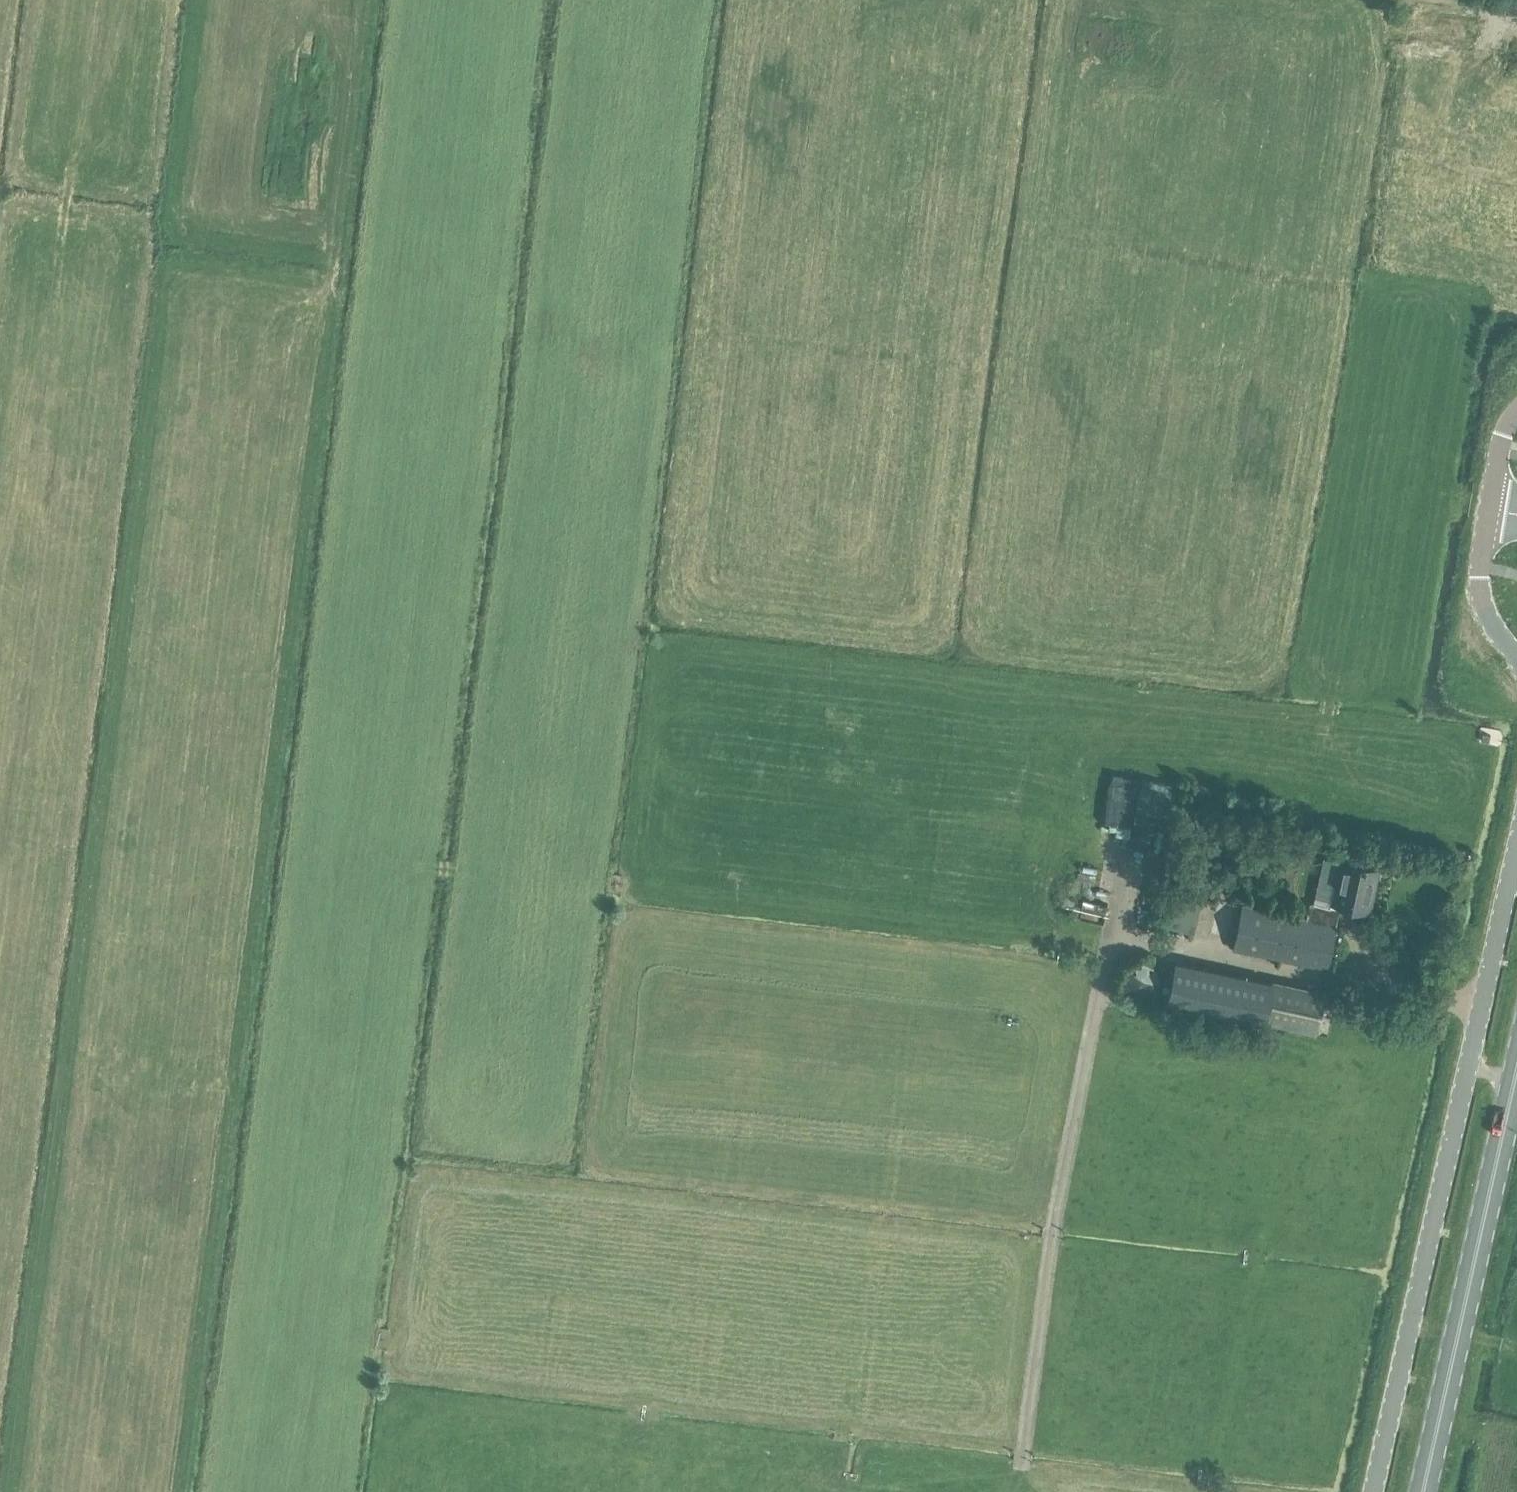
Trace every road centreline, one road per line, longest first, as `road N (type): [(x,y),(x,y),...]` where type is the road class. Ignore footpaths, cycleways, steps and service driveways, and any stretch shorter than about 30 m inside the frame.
road 1 (unclassified): [(1373,1491),(1516,853)]
road 2 (primary): [(1423,1491),(1516,1071)]
road 3 (unclassified): [(1516,657),(1481,598),(1485,524)]

